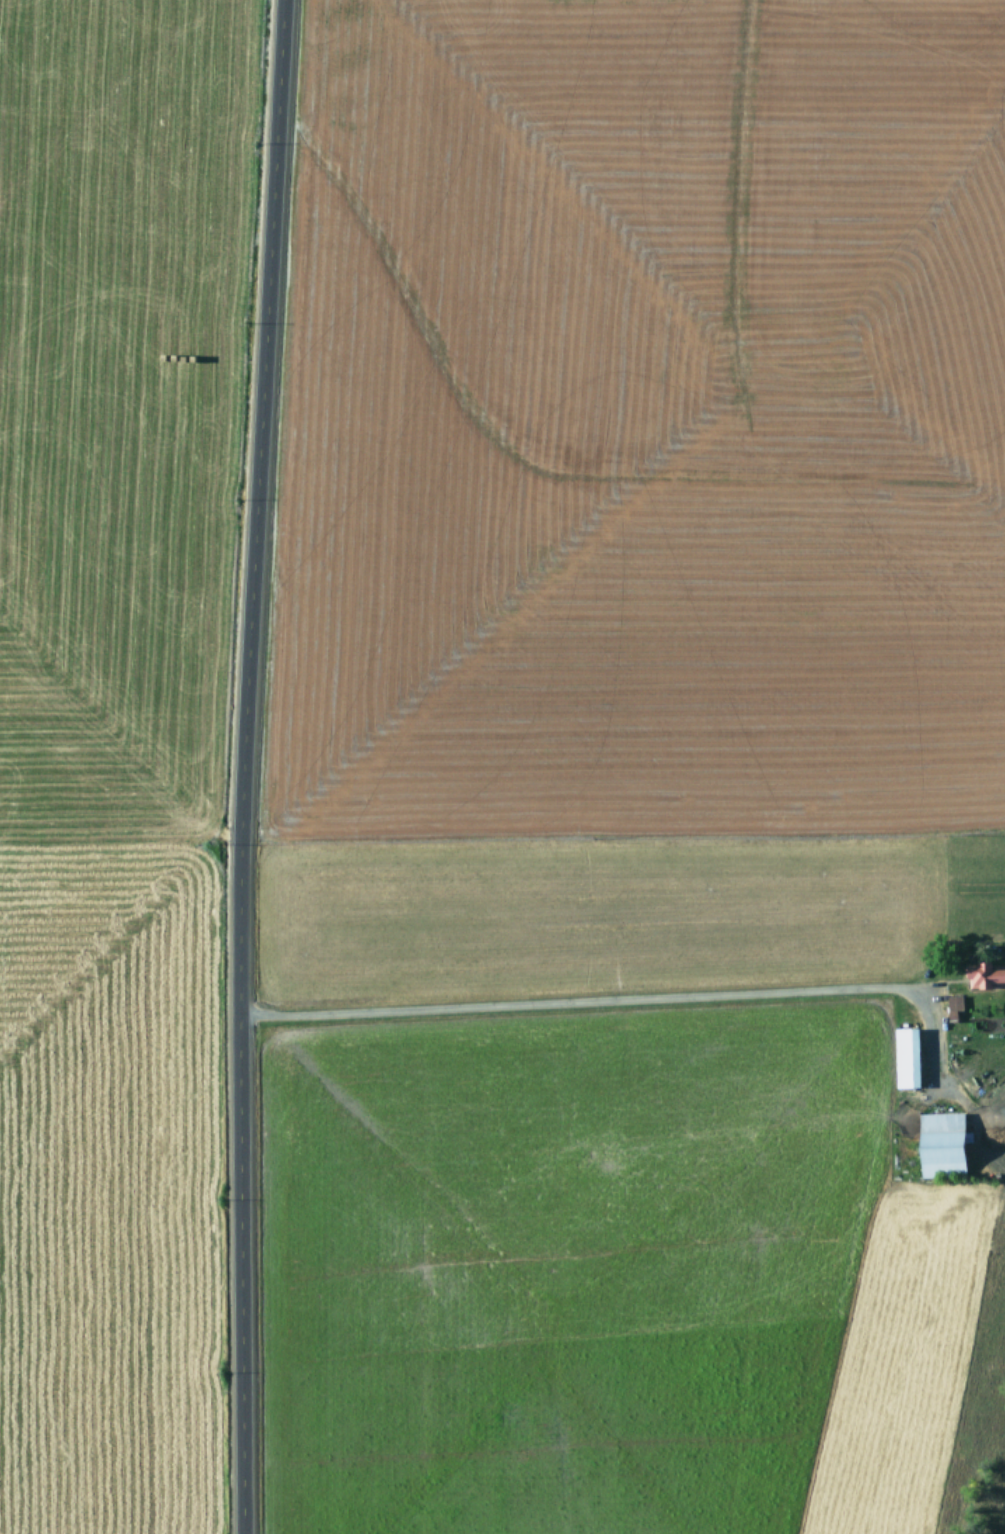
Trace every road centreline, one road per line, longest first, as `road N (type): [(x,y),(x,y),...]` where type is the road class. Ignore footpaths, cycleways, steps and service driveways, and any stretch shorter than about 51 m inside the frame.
road 1 (tertiary): [(240,1533),(237,1201),(280,0)]
road 2 (residential): [(242,1056),(614,1062),(1004,1053)]

